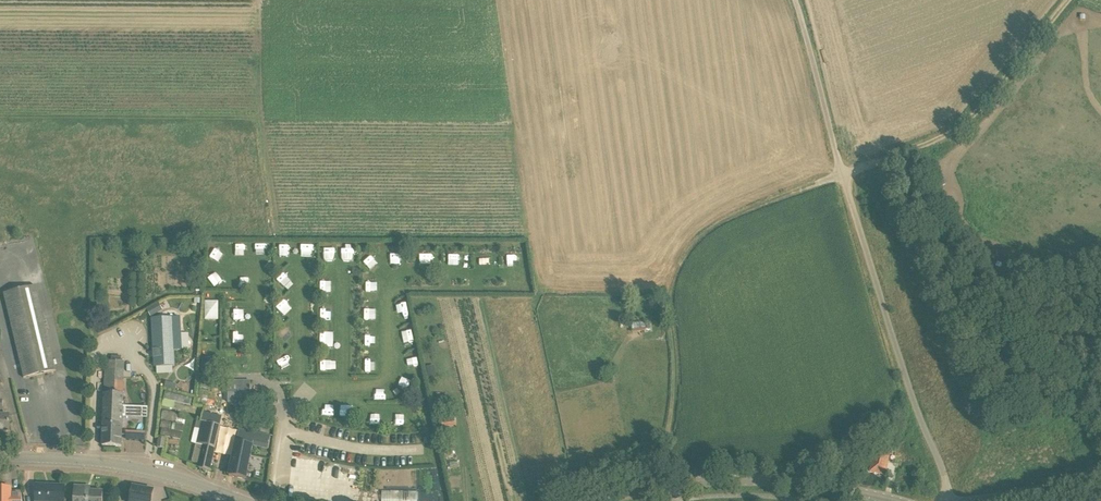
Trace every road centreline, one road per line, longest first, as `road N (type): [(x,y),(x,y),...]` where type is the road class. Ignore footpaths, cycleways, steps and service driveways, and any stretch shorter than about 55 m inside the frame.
road 1 (unclassified): [(948,500),(888,325),(797,0)]
road 2 (track): [(848,170),(746,208),(690,247),(670,308),(677,392),(655,487)]
road 3 (tertiary): [(893,500),(762,481),(591,500)]
road 4 (track): [(848,170),(949,130),(1069,0)]
road 5 (tertiary): [(0,464),(94,465),(234,500)]
road 6 (unclassified): [(952,500),(1056,483),(1100,465)]

